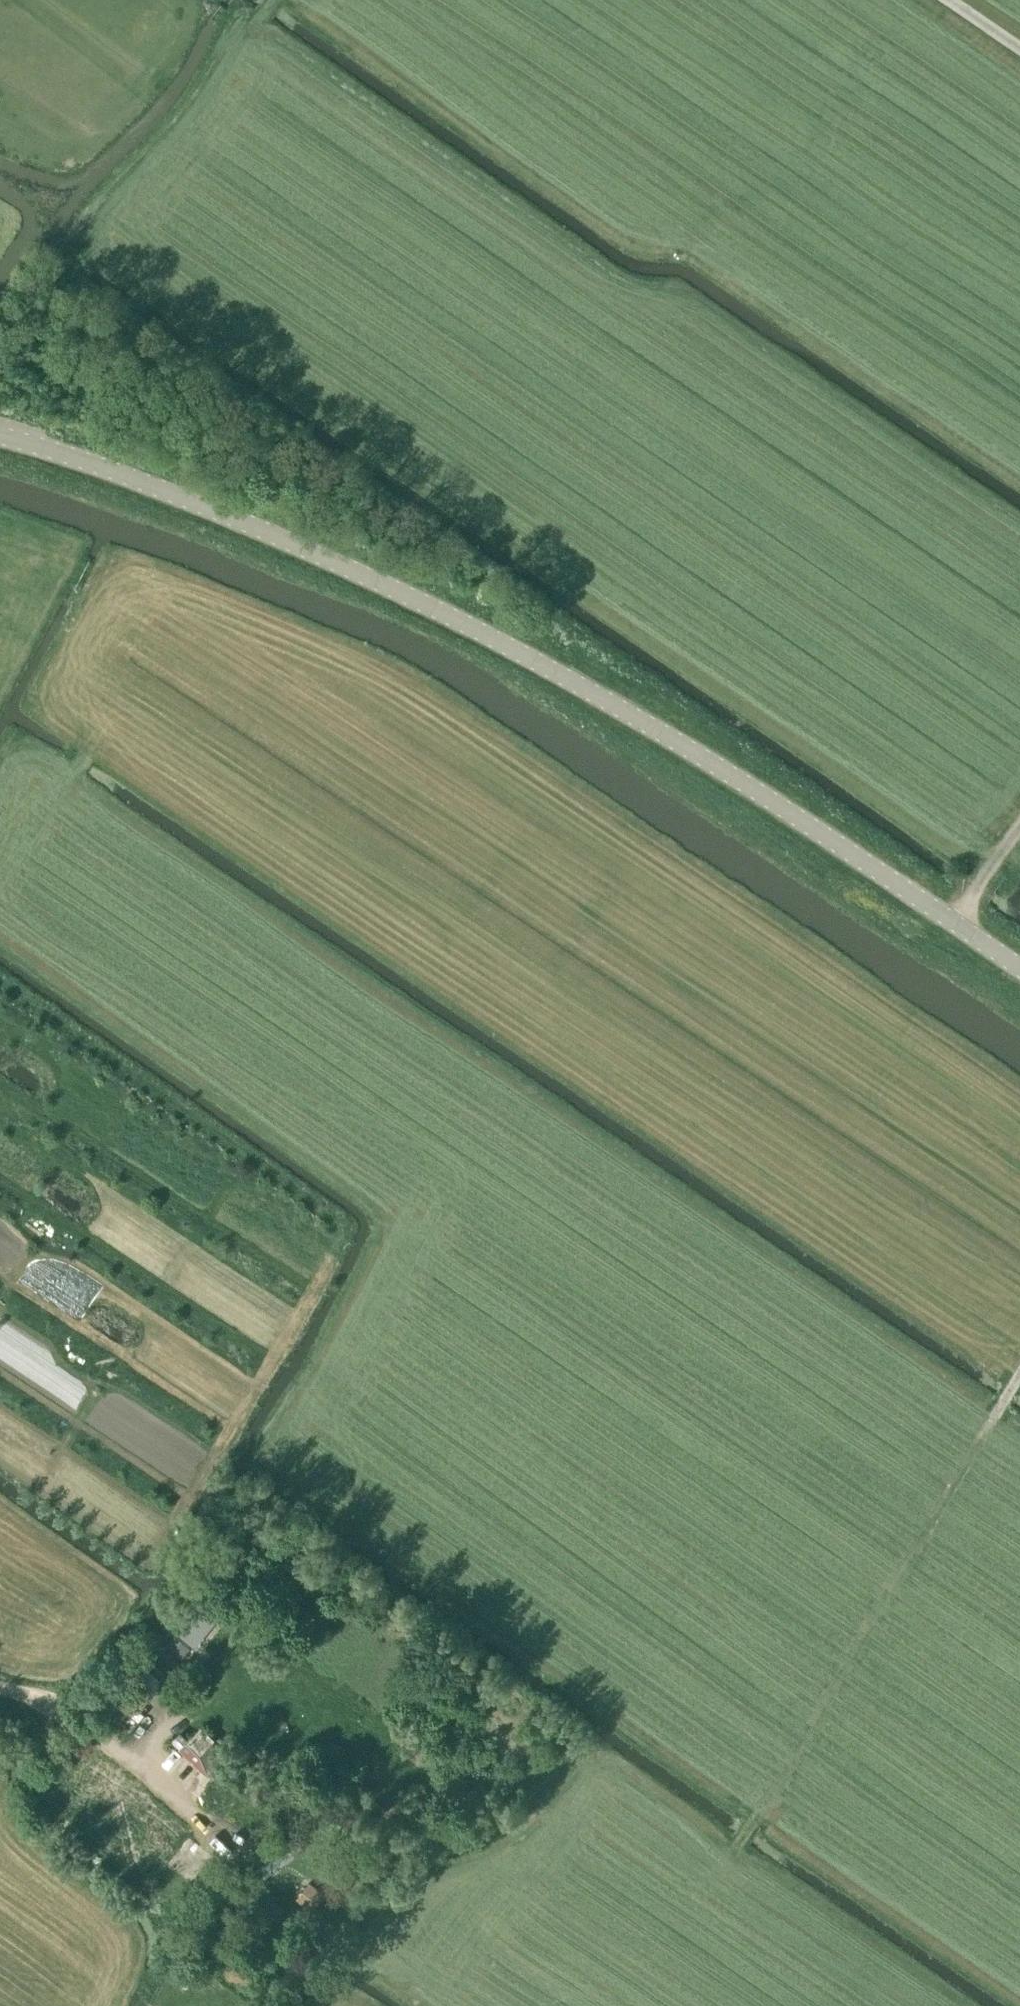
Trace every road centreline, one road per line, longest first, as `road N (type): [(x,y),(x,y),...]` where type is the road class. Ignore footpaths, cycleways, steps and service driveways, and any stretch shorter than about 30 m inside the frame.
road 1 (secondary): [(1019,965),(715,753),(473,617),(165,490),(0,436)]

